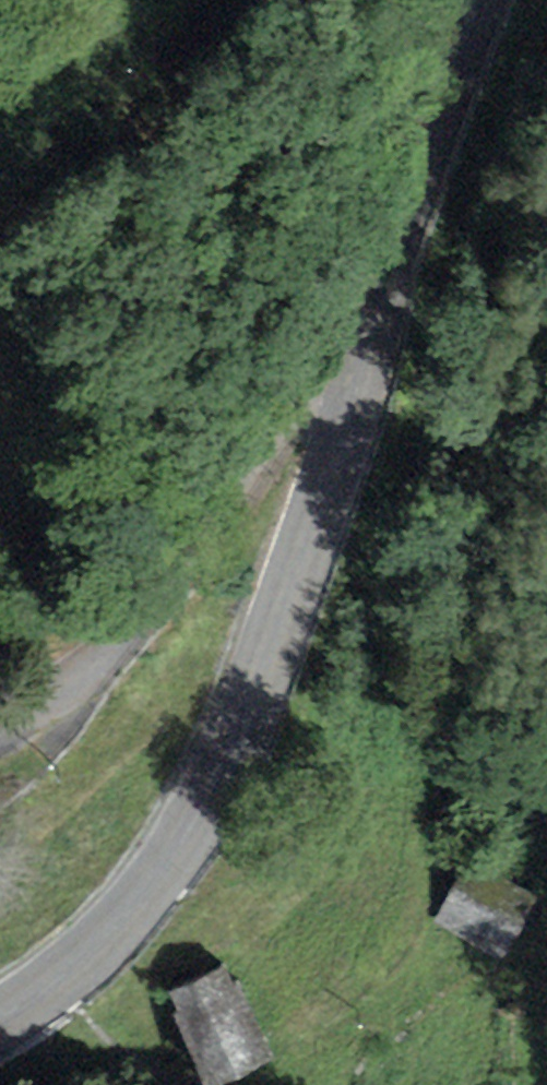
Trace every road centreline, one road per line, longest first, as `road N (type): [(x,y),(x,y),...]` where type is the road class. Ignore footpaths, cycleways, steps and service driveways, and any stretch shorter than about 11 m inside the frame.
road 1 (tertiary): [(358,384),(245,725),(204,809),(118,925),(0,1017)]
road 2 (unclassified): [(0,710),(48,709),(75,687),(310,398),(358,384)]
road 3 (tertiary): [(481,0),(358,384)]

